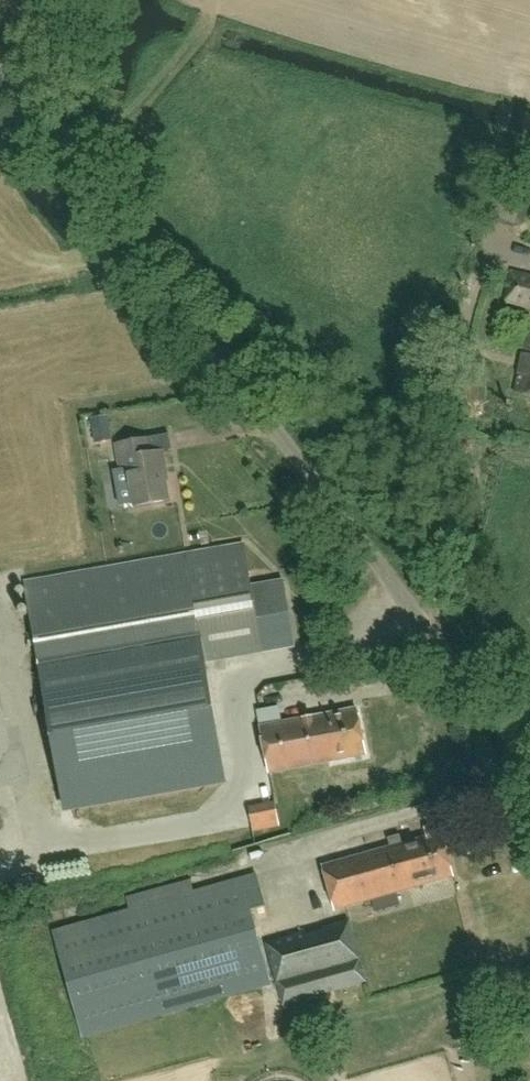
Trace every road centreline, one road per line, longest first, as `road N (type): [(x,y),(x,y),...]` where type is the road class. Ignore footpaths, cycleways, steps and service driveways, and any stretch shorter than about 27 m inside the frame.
road 1 (unclassified): [(529,765),(32,112)]
road 2 (unclassified): [(32,112),(65,68),(83,0)]

